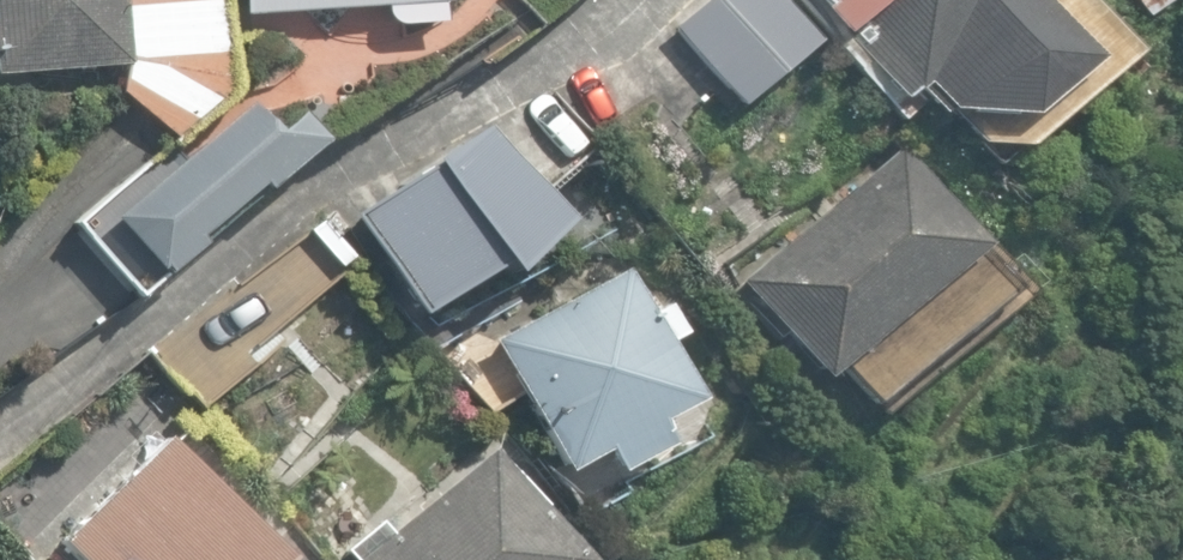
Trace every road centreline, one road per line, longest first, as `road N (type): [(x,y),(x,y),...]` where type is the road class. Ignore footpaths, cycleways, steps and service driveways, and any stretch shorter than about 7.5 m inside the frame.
road 1 (residential): [(611,0),(469,104),(289,210),(0,422)]

